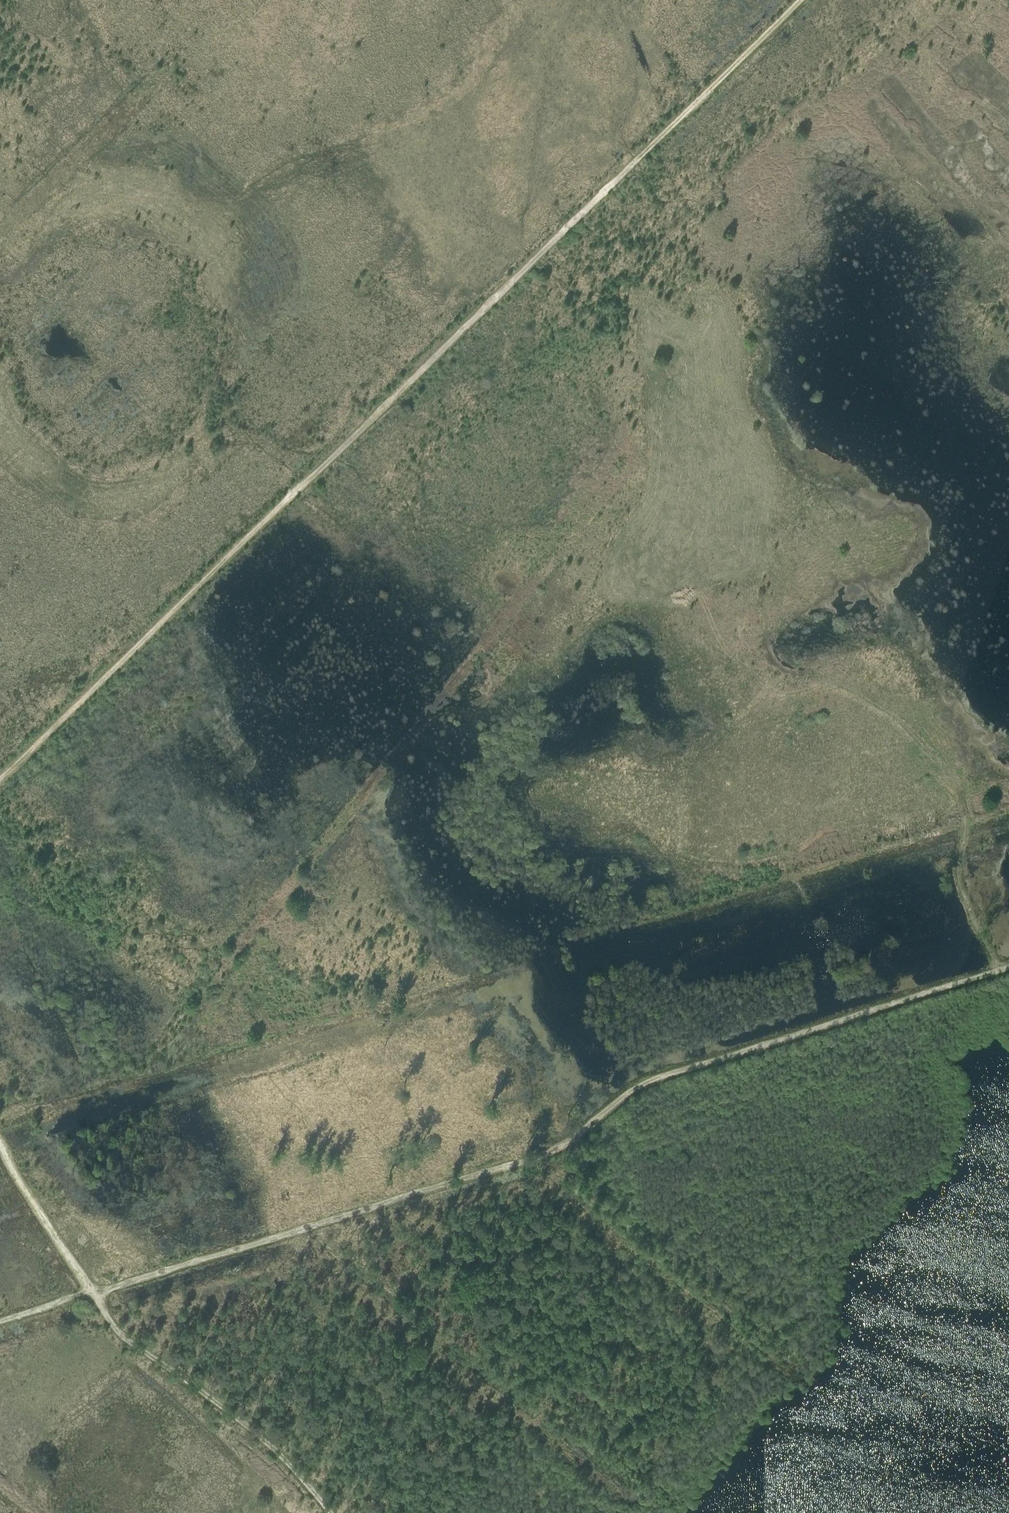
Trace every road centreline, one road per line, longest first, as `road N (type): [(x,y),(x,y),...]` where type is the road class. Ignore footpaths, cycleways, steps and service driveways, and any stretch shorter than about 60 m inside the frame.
road 1 (track): [(0,778),(800,0)]
road 2 (track): [(1008,963),(666,1073),(534,1157),(89,1292)]
road 3 (track): [(323,1512),(289,1467),(236,1420),(117,1333),(89,1292)]
road 4 (track): [(89,1292),(0,1148)]

